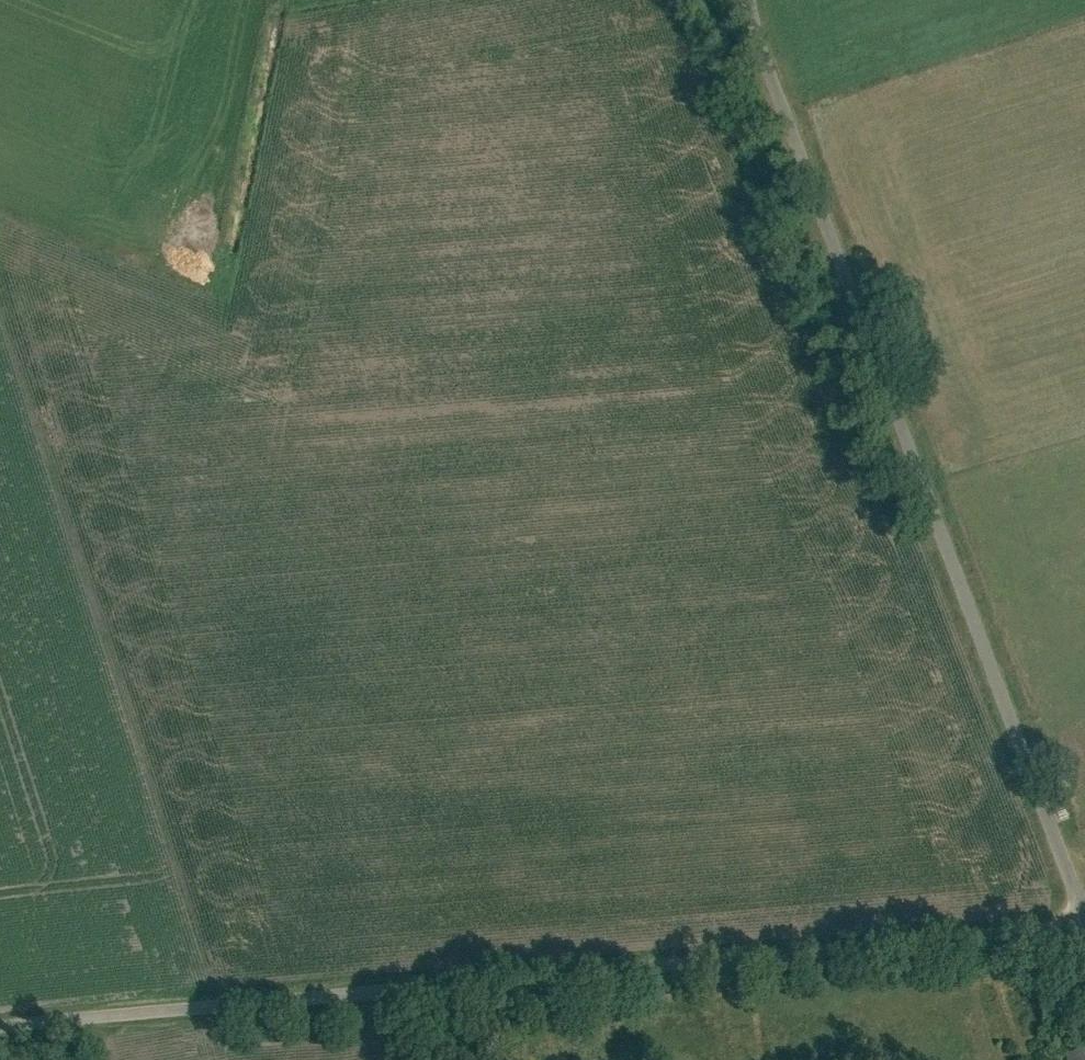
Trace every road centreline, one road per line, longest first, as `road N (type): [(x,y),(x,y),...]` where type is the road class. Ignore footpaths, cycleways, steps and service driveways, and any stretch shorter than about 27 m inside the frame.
road 1 (unclassified): [(0,1026),(1084,919)]
road 2 (unclassified): [(1084,919),(745,0)]

